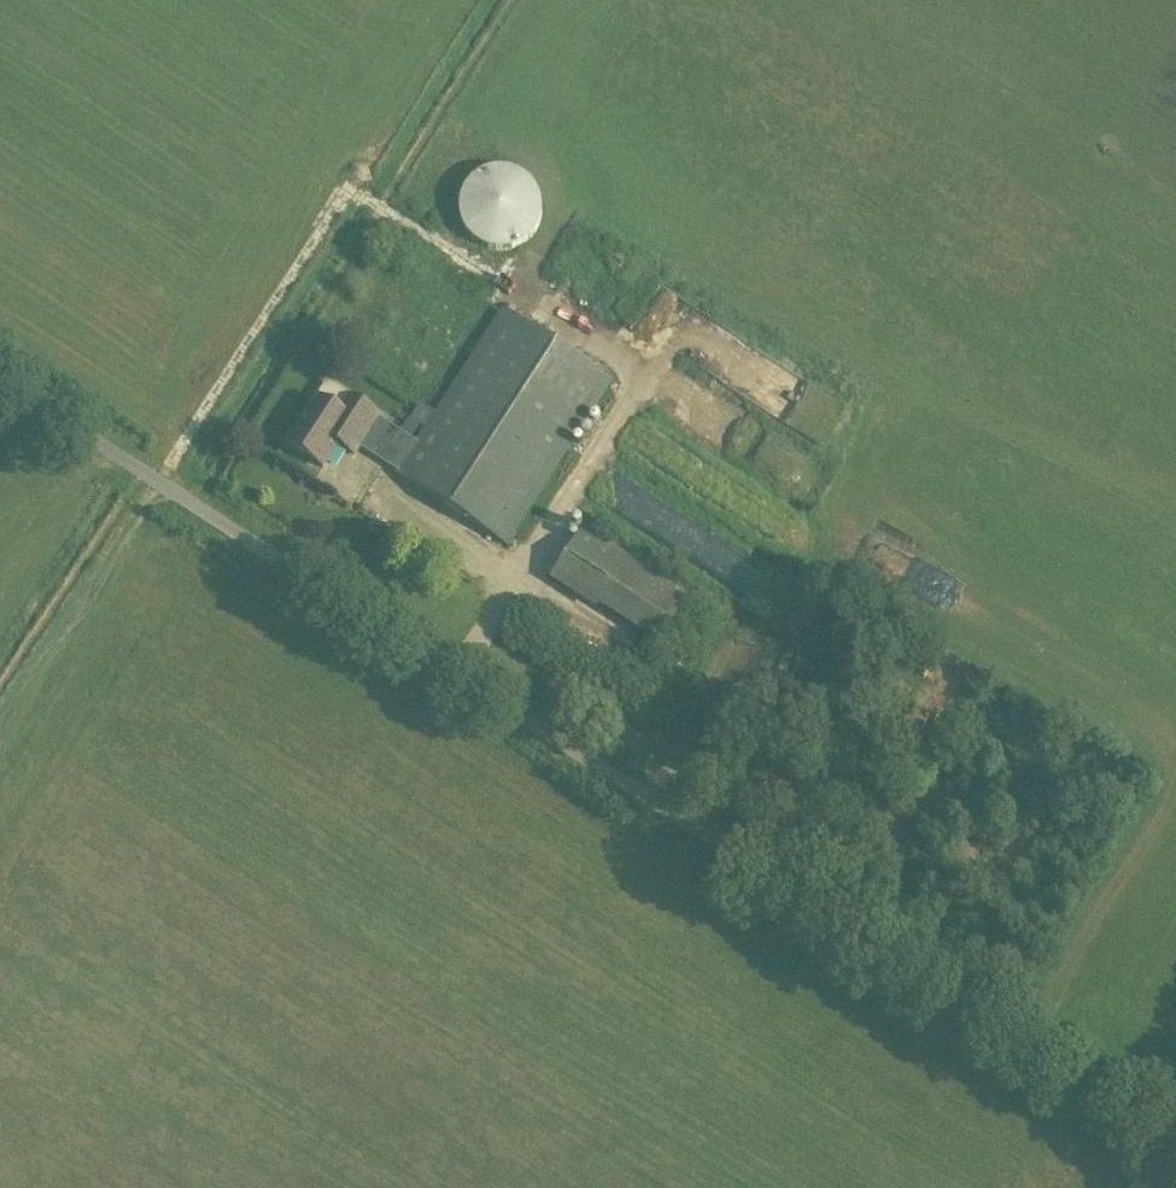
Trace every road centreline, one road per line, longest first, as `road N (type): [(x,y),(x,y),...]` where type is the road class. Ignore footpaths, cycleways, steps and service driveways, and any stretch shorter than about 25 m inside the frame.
road 1 (unclassified): [(1175,1147),(0,379)]

